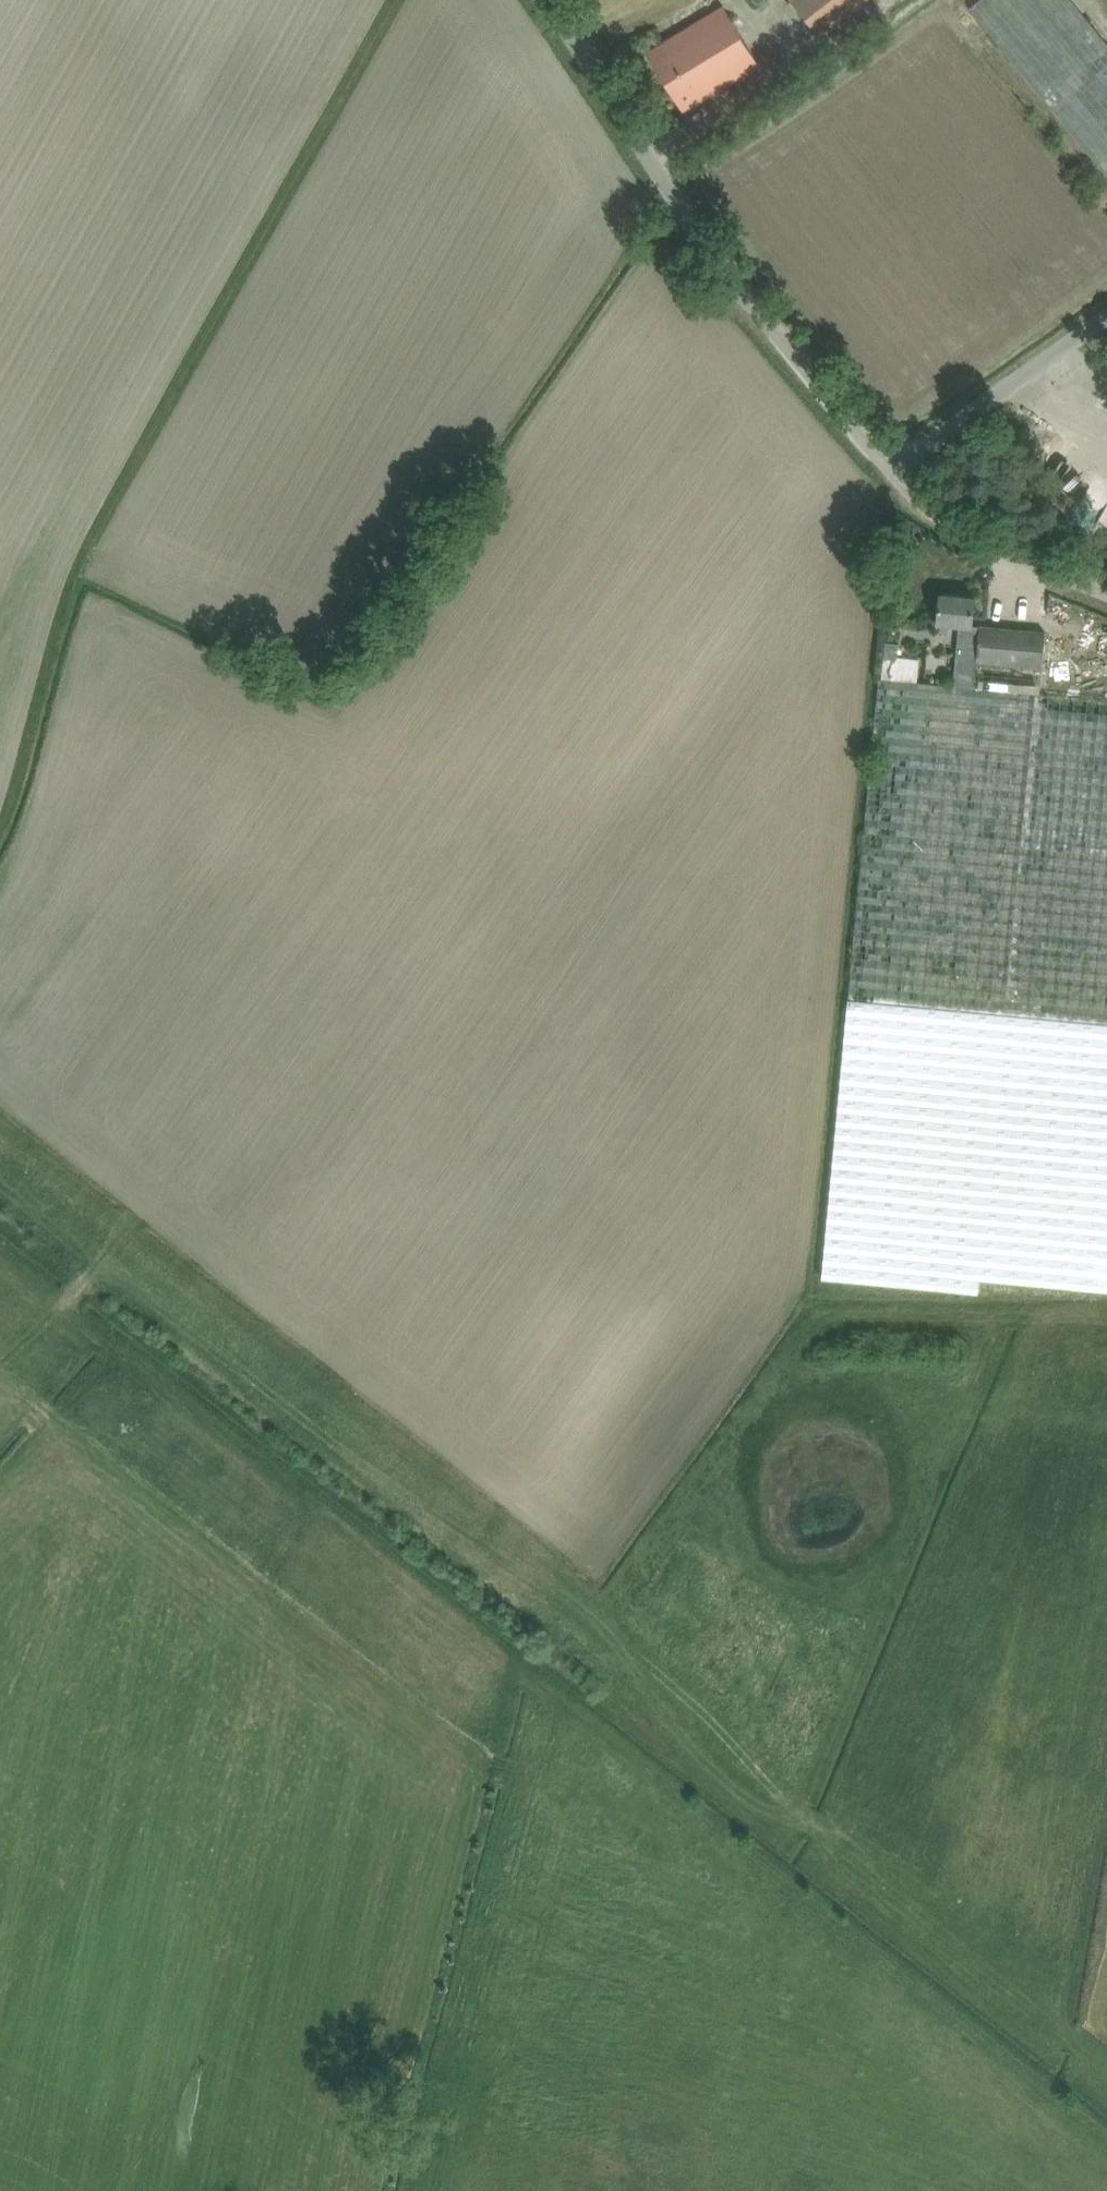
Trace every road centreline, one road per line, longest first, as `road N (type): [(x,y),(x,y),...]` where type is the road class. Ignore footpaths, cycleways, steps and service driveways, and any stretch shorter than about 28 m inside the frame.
road 1 (unclassified): [(889,471),(727,272),(543,0)]
road 2 (unclassified): [(889,471),(1106,317)]
road 3 (unclassified): [(1106,598),(950,532),(889,471)]

